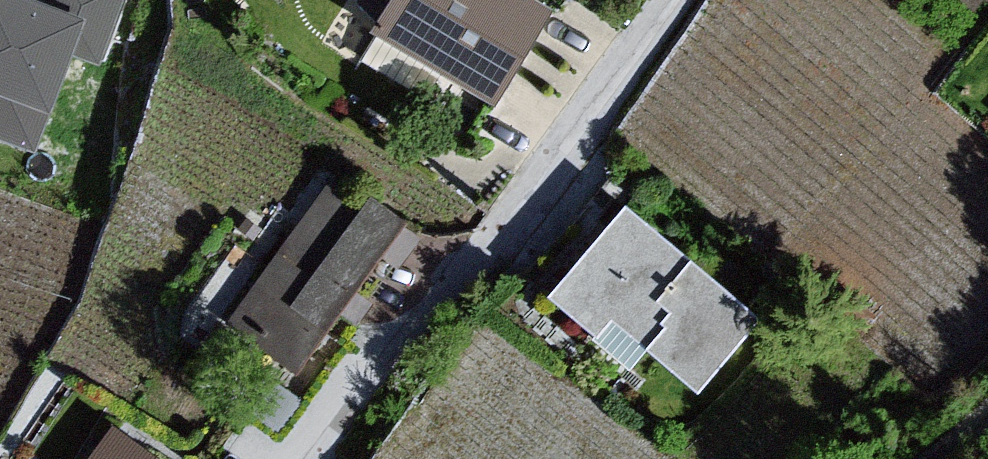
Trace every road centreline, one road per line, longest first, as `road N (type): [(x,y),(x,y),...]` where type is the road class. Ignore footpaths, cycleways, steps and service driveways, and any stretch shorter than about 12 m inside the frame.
road 1 (residential): [(668,0),(335,458)]
road 2 (motorway): [(509,458),(143,458)]

